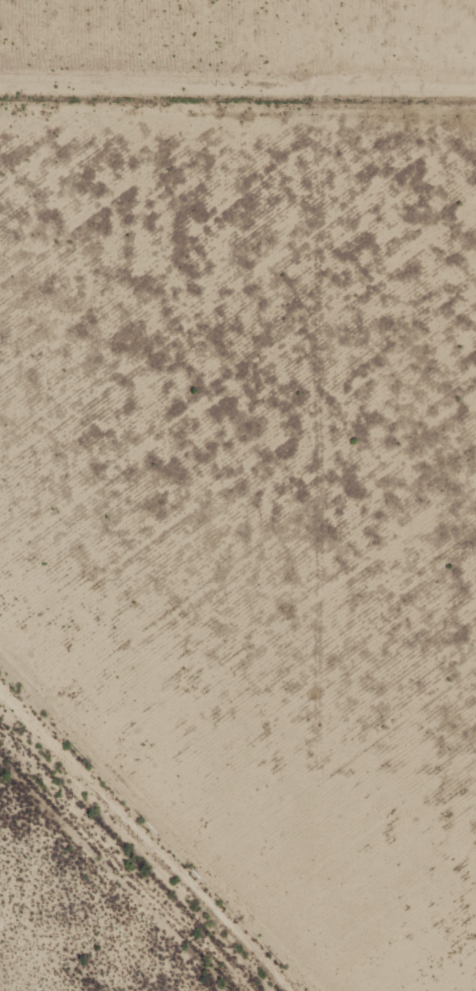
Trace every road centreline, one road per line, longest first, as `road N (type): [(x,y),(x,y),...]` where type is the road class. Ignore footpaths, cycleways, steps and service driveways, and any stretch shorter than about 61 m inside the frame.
road 1 (track): [(302,990),(261,919),(0,656)]

